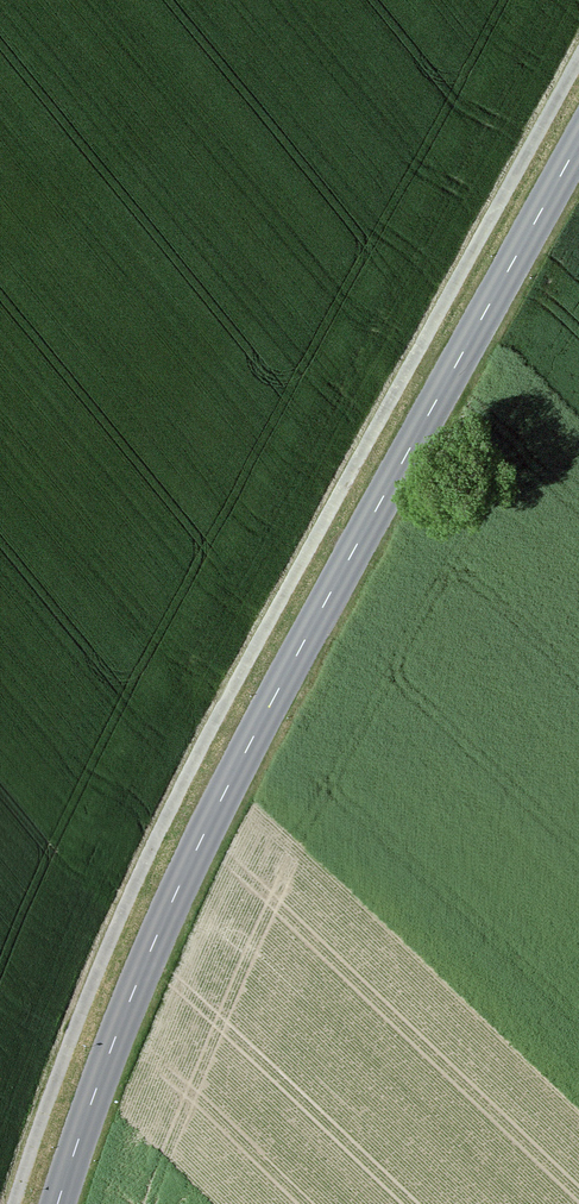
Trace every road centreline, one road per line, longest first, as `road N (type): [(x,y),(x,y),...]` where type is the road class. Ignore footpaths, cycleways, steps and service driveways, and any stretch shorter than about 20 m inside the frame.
road 1 (track): [(578,67),(148,838),(12,1203)]
road 2 (tertiary): [(59,1203),(181,882),(578,142)]

